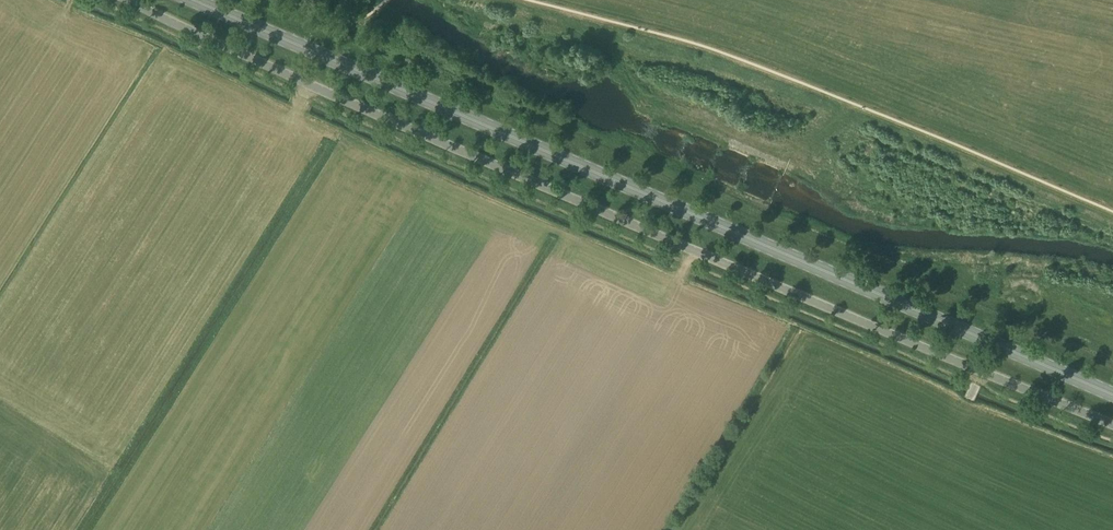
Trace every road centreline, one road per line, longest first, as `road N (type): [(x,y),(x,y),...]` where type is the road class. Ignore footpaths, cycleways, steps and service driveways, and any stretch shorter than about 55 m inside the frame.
road 1 (unclassified): [(1112,425),(125,0)]
road 2 (primary): [(1112,395),(189,0)]

